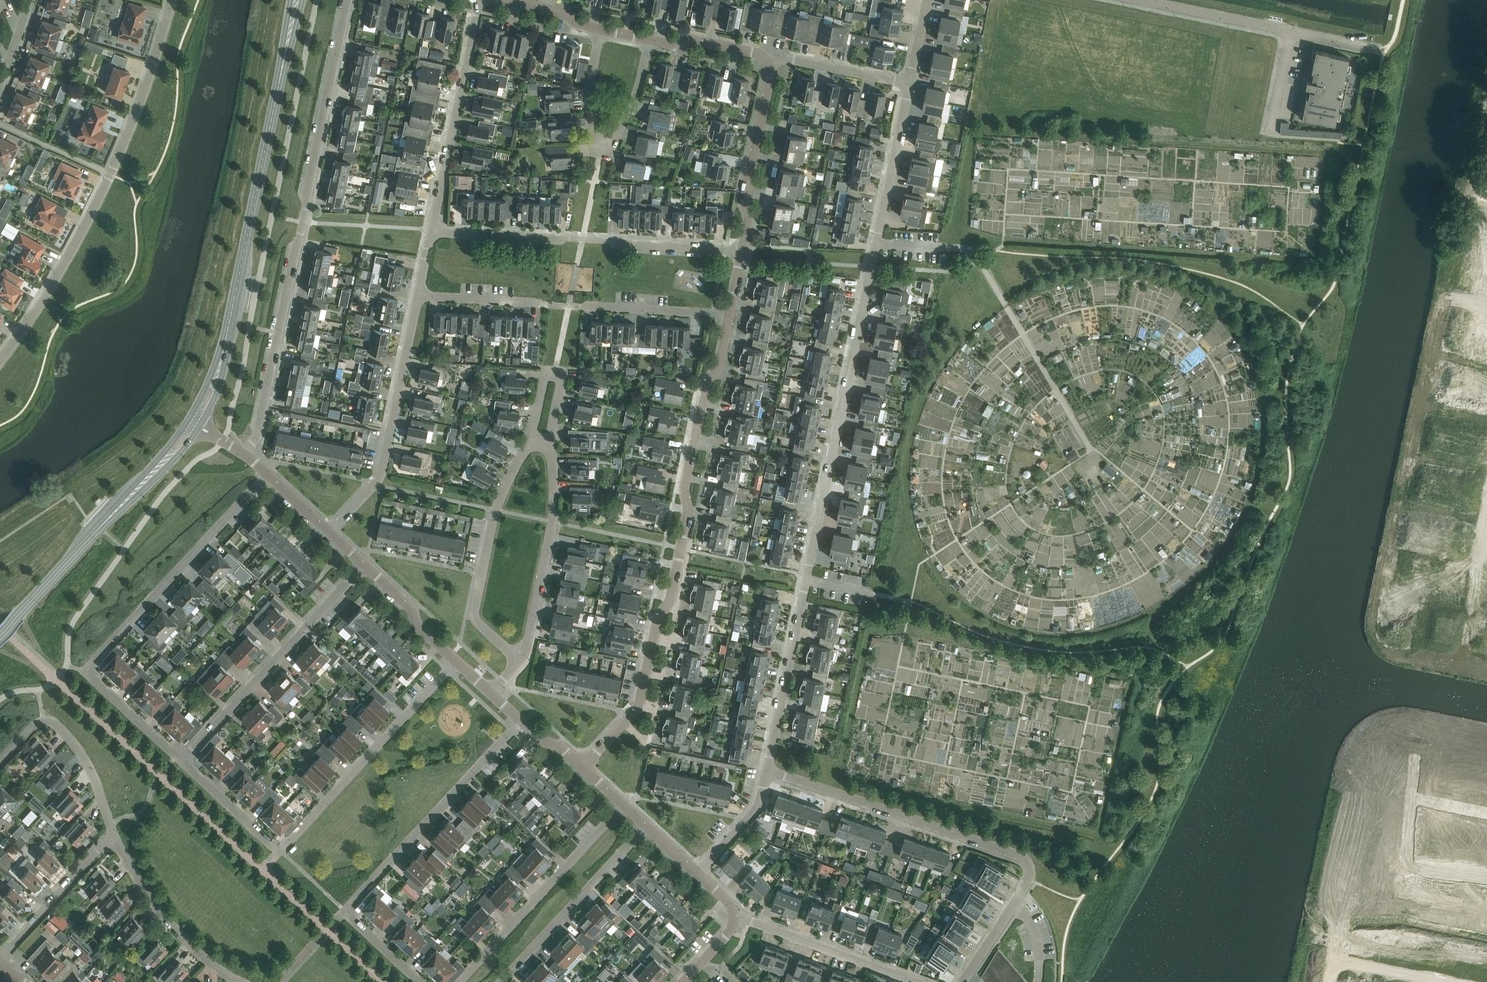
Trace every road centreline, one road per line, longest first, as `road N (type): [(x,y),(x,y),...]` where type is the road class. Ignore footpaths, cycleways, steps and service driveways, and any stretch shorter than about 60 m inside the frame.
road 1 (residential): [(766,774),(910,85)]
road 2 (residential): [(586,767),(641,702),(657,619),(671,602),(691,517),(683,485),(703,383),(723,359),(731,318)]
road 3 (residential): [(248,452),(261,440),(348,0)]
road 4 (residential): [(269,474),(84,672),(179,761)]
road 5 (residential): [(0,356),(71,248),(131,126),(171,0)]
road 6 (residential): [(179,761),(278,853),(453,659)]
road 7 (secondary): [(218,372),(294,11)]
road 8 (residential): [(417,981),(342,911),(518,721)]
road 9 (residential): [(746,249),(432,231)]
road 10 (residential): [(731,318),(418,298)]
road 11 (residential): [(179,761),(362,565)]
road 12 (residential): [(766,774),(1019,856)]
road 13 (residential): [(330,533),(383,472),(418,298)]
road 14 (residential): [(1131,0),(1383,53)]
road 15 (residential): [(624,804),(453,981)]
road 16 (residential): [(515,663),(477,618),(475,601),(498,503),(529,441)]
road 17 (residential): [(600,29),(590,90),(601,146),(617,139),(637,99),(651,40)]
road 18 (residential): [(432,231),(477,0)]
road 19 (secondary): [(0,636),(159,467)]
road 20 (residential): [(551,449),(554,525),(529,644),(515,663)]
road 21 (residential): [(501,981),(649,828)]
road 22 (residential): [(111,836),(77,742),(45,719),(0,767)]
road 23 (residential): [(238,981),(172,931),(111,836)]
road 24 (residential): [(922,981),(742,917)]
road 25 (residential): [(746,249),(746,185),(771,67)]
road 26 (residential): [(529,441),(544,373),(564,376),(551,449)]
road 27 (unclassified): [(1486,950),(1327,917)]
road 28 (residential): [(0,954),(111,836)]
road 29 (unknown): [(1466,981),(1363,959),(1347,962),(1329,981)]
road 30 (residential): [(1486,879),(1406,866),(1410,801)]
road 31 (residential): [(910,85),(789,60),(771,67)]
road 32 (residential): [(453,659),(362,565)]
road 33 (residential): [(771,67),(751,50),(686,36),(651,40)]
road 34 (residential): [(697,874),(760,804),(766,774)]

